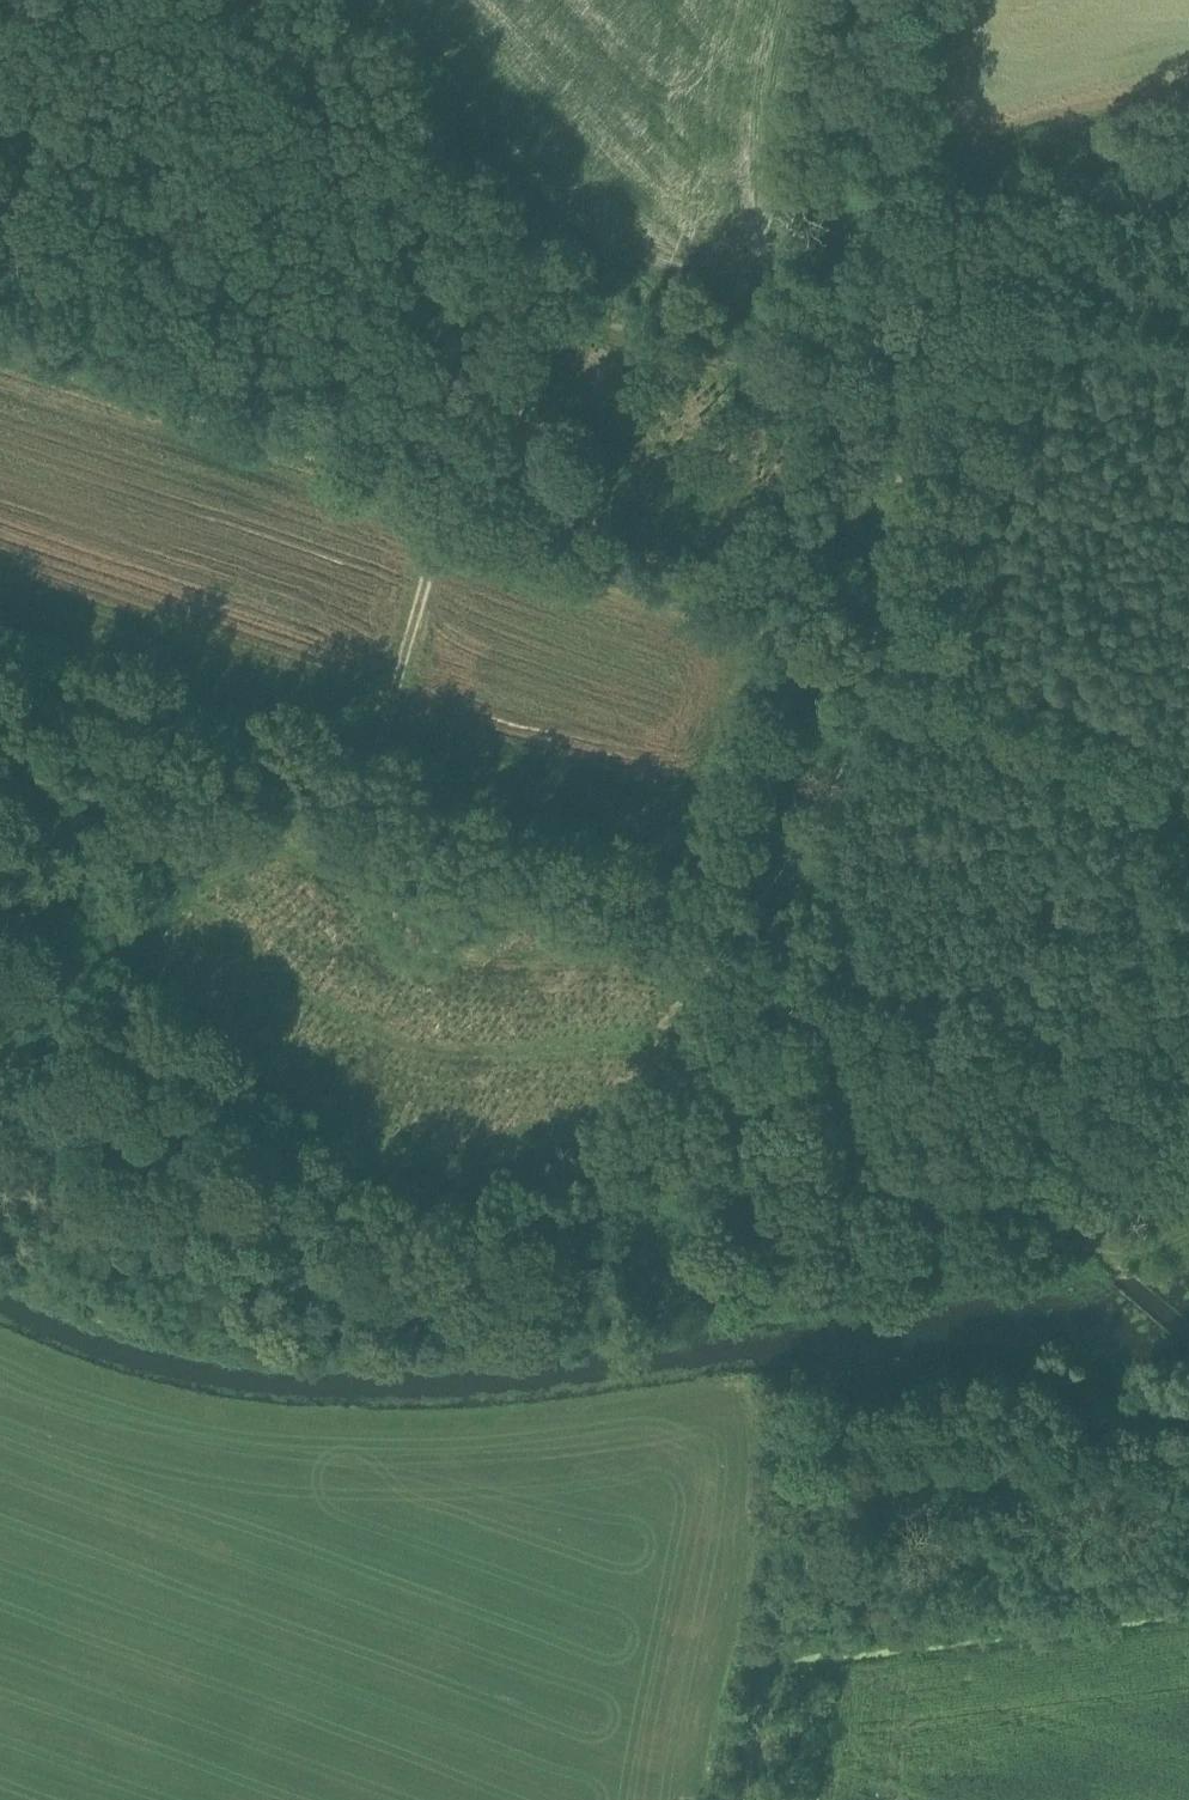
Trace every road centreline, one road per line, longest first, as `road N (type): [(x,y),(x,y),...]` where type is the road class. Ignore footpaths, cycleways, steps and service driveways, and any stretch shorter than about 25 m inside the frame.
road 1 (track): [(1123,1253),(1087,1242),(1041,1243),(866,1265),(831,1249),(782,1173),(777,1011),(799,871),(886,643),(898,433),(940,346),(1031,257),(1188,192)]
road 2 (track): [(741,1799),(763,1657),(801,1597),(816,1534),(834,1519),(1188,1480)]

